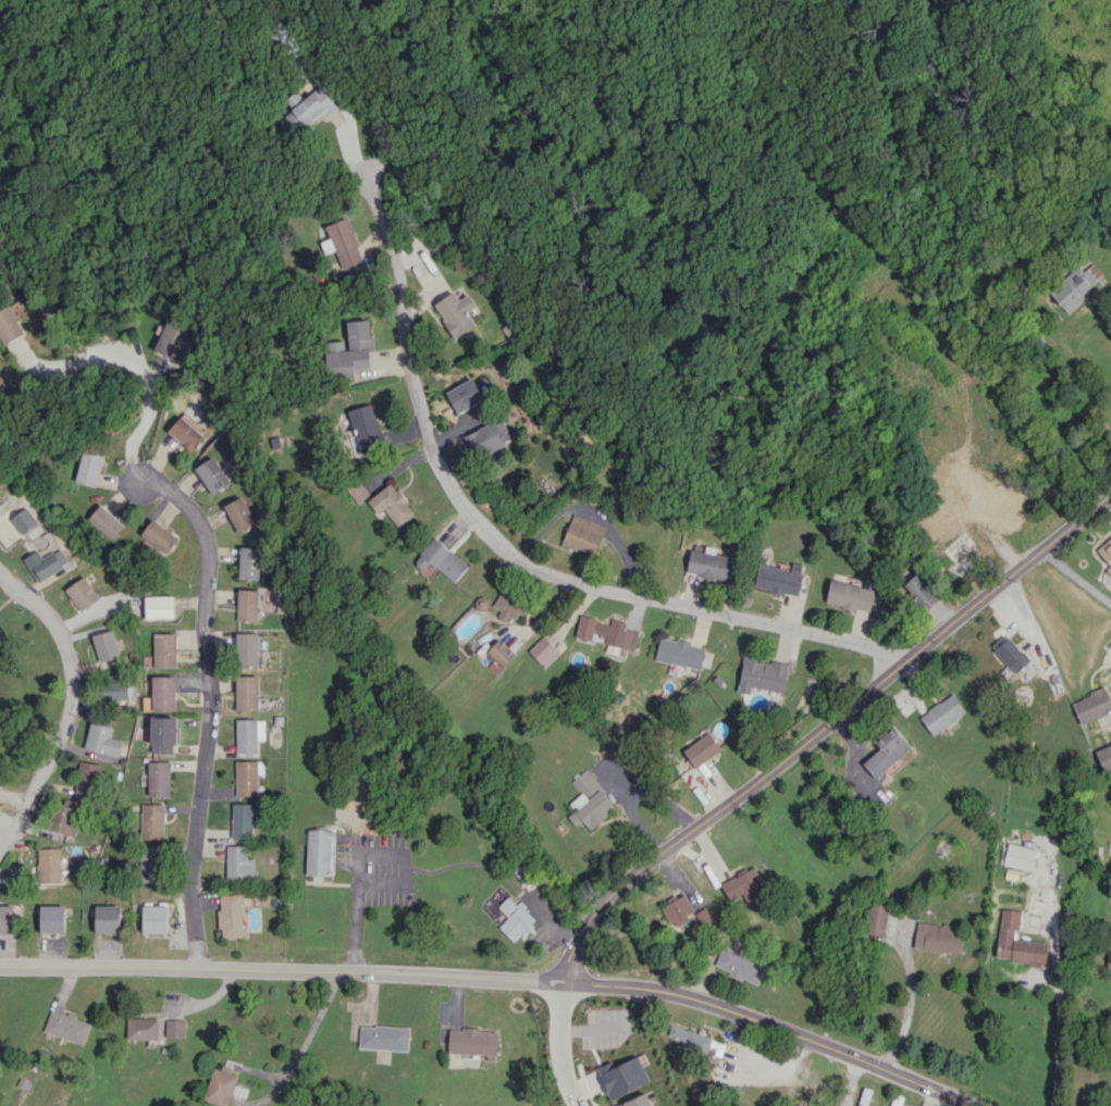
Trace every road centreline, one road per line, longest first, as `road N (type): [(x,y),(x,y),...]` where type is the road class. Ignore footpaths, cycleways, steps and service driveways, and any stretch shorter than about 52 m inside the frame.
road 1 (residential): [(366,174),(396,264),(410,377),(441,475),(513,561),(553,580),(910,658)]
road 2 (tertiary): [(1110,493),(596,908),(561,982)]
road 3 (tertiary): [(561,982),(0,965)]
road 4 (residential): [(143,476),(178,502),(209,560),(209,721),(193,870),(199,967)]
road 5 (tertiary): [(561,982),(687,996),(970,1105)]
road 6 (residential): [(0,571),(59,637),(70,689),(53,756),(0,847)]
road 7 (residential): [(561,982),(576,1105)]

